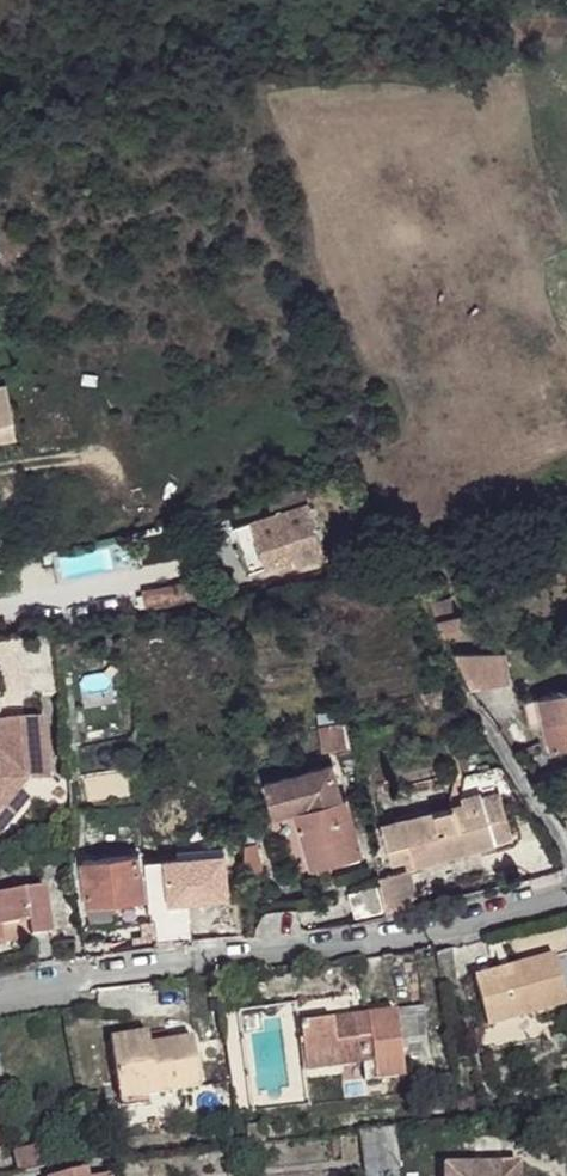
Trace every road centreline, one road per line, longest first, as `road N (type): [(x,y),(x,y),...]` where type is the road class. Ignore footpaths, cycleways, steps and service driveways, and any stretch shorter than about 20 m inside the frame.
road 1 (residential): [(0,992),(392,937),(566,894)]

